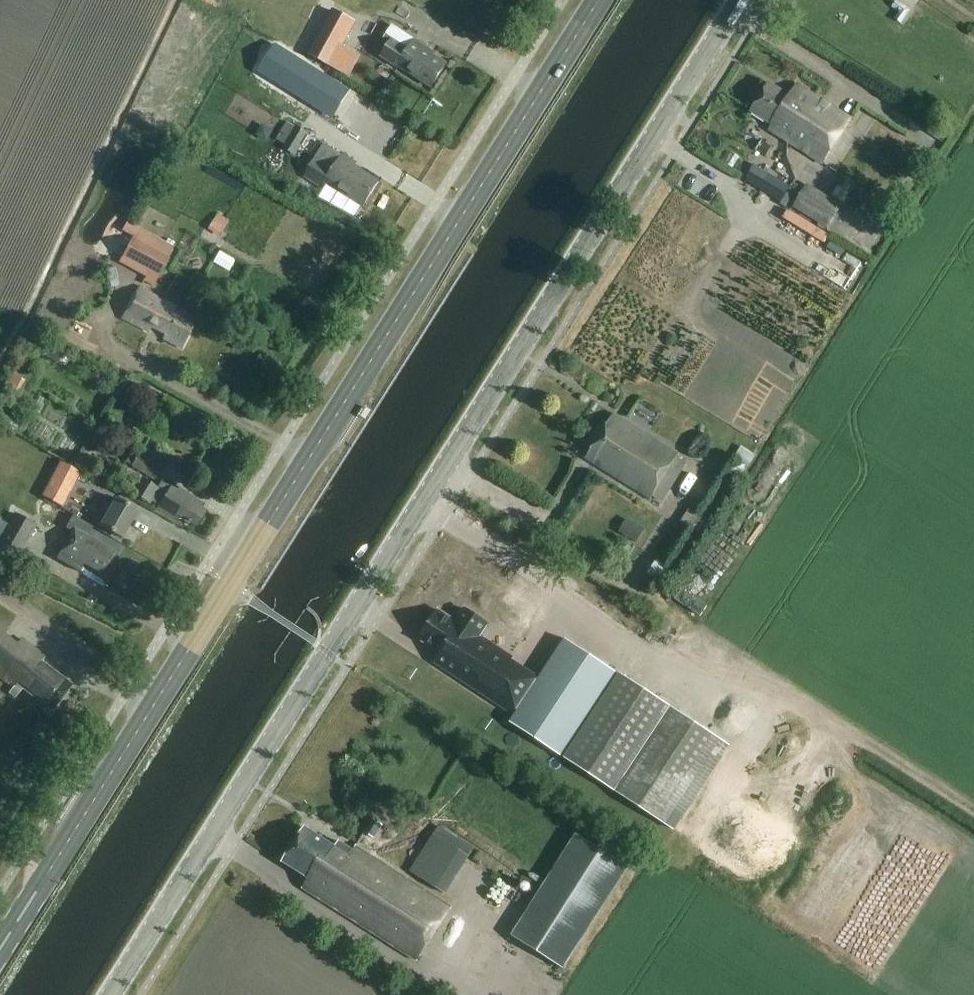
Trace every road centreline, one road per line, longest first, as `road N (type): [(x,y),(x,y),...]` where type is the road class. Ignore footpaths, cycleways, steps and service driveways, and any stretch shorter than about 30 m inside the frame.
road 1 (unclassified): [(109,994),(739,0)]
road 2 (primary): [(0,950),(599,0)]

